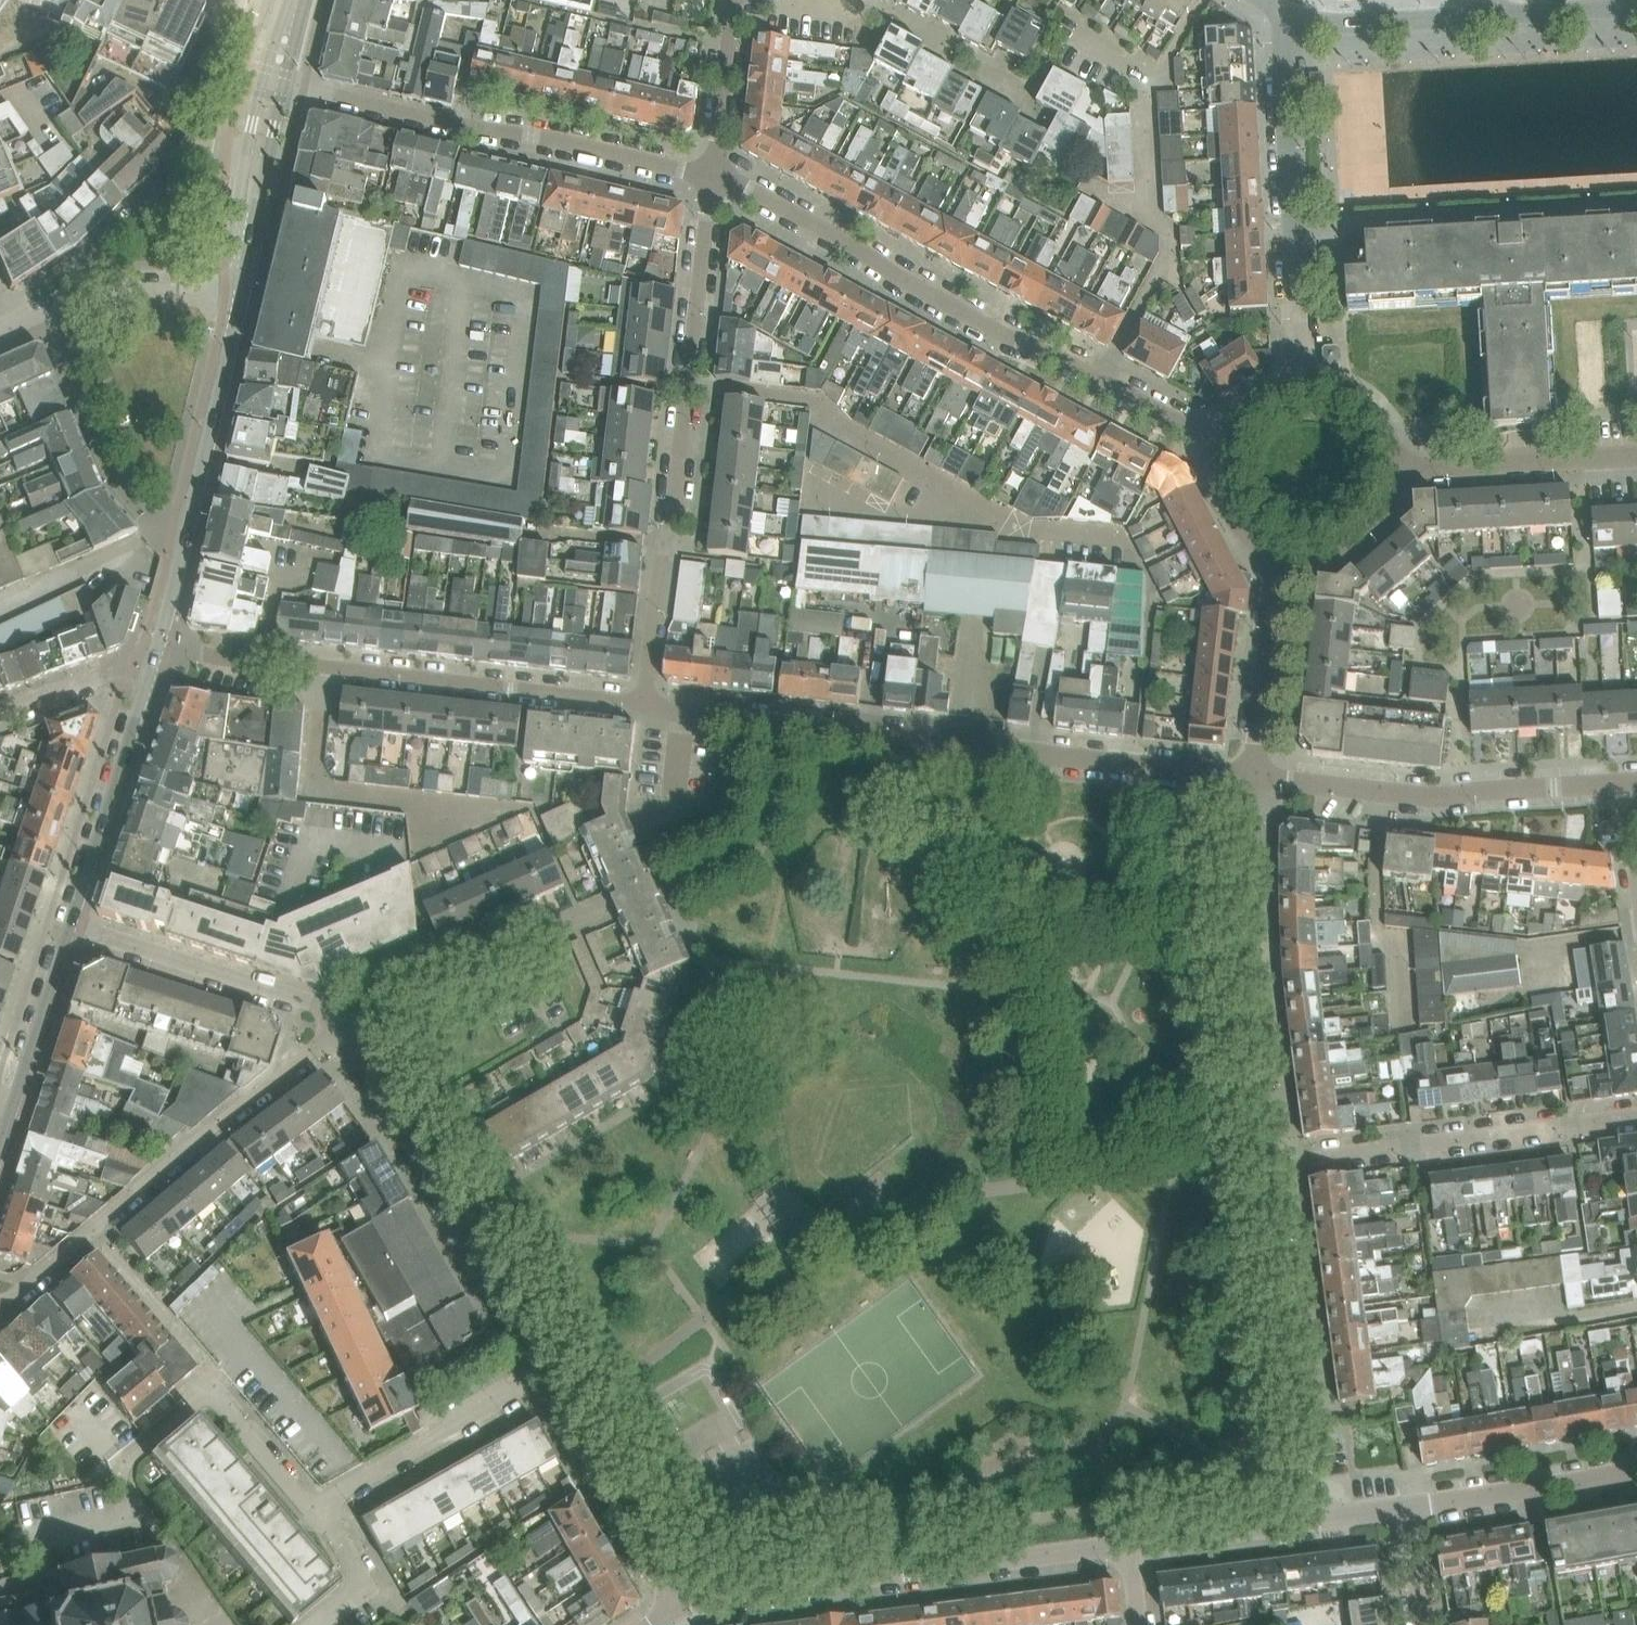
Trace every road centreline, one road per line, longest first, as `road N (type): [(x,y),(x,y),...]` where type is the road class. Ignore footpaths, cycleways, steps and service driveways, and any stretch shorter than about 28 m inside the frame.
road 1 (residential): [(1253,780),(639,703)]
road 2 (residential): [(713,177),(738,182),(903,281),(1225,447)]
road 3 (residential): [(639,703),(648,609),(669,532),(713,177)]
road 4 (residential): [(158,640),(212,658),(639,703)]
road 5 (residential): [(1130,1540),(702,1588),(675,1603)]
road 6 (residential): [(285,84),(713,177)]
road 7 (residential): [(0,1305),(340,1035)]
road 8 (residential): [(207,1388),(307,1498),(322,1498),(549,1371)]
road 9 (residential): [(549,1371),(340,1035)]
road 10 (residential): [(1253,780),(1250,949),(1277,1162)]
road 11 (residential): [(1628,782),(1431,796),(1253,780)]
road 12 (residential): [(1636,1114),(1277,1162)]
road 13 (residential): [(1277,1162),(1316,1519)]
road 14 (residential): [(1294,226),(1636,208)]
road 15 (residential): [(340,1035),(320,1005),(71,925)]
road 16 (unclassified): [(184,544),(157,532),(111,469),(47,307)]
road 17 (tertiary): [(184,544),(242,269)]
road 18 (tertiary): [(71,925),(149,667)]
road 19 (residential): [(675,1603),(549,1371)]
road 20 (residential): [(1393,470),(1636,458)]
road 21 (residential): [(1403,1507),(1636,1466)]
road 22 (residential): [(1253,780),(1280,551)]
road 23 (tertiary): [(0,1144),(71,925)]
road 24 (unclassified): [(85,293),(91,260),(197,158),(244,159)]
road 25 (residential): [(340,1035),(375,1011),(541,941)]
road 26 (residential): [(1294,226),(1290,21)]
road 27 (residential): [(1494,15),(1290,21)]
road 28 (residential): [(1316,1519),(1130,1540)]
road 29 (residential): [(734,0),(713,177)]
road 30 (residential): [(85,293),(221,282),(242,269)]
road 31 (residential): [(1280,551),(1323,554),(1356,541),(1385,506),(1393,470)]
road 32 (residential): [(1302,385),(1294,226)]
road 33 (residential): [(149,667),(0,714)]
road 34 (residential): [(1636,8),(1494,15)]
road 35 (residential): [(1393,470),(1386,437),(1367,409),(1337,390),(1302,385)]
road 36 (residential): [(1225,447),(1231,509),(1255,538),(1280,551)]

